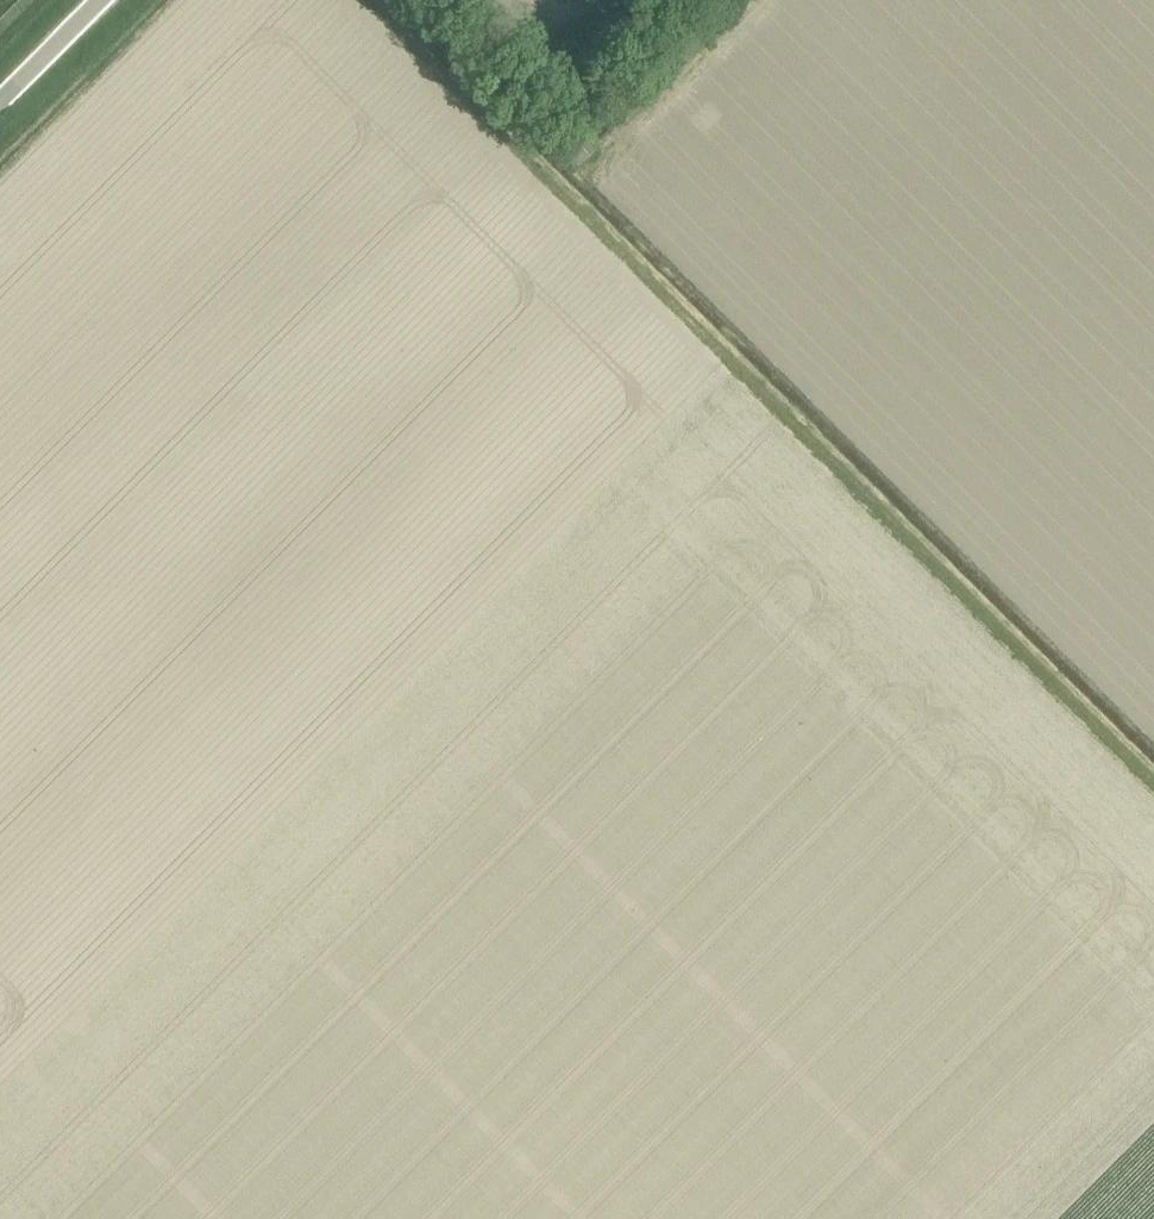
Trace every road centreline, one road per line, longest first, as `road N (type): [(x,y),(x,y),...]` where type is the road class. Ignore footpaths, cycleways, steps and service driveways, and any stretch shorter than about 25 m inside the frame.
road 1 (unclassified): [(0,109),(113,0)]

